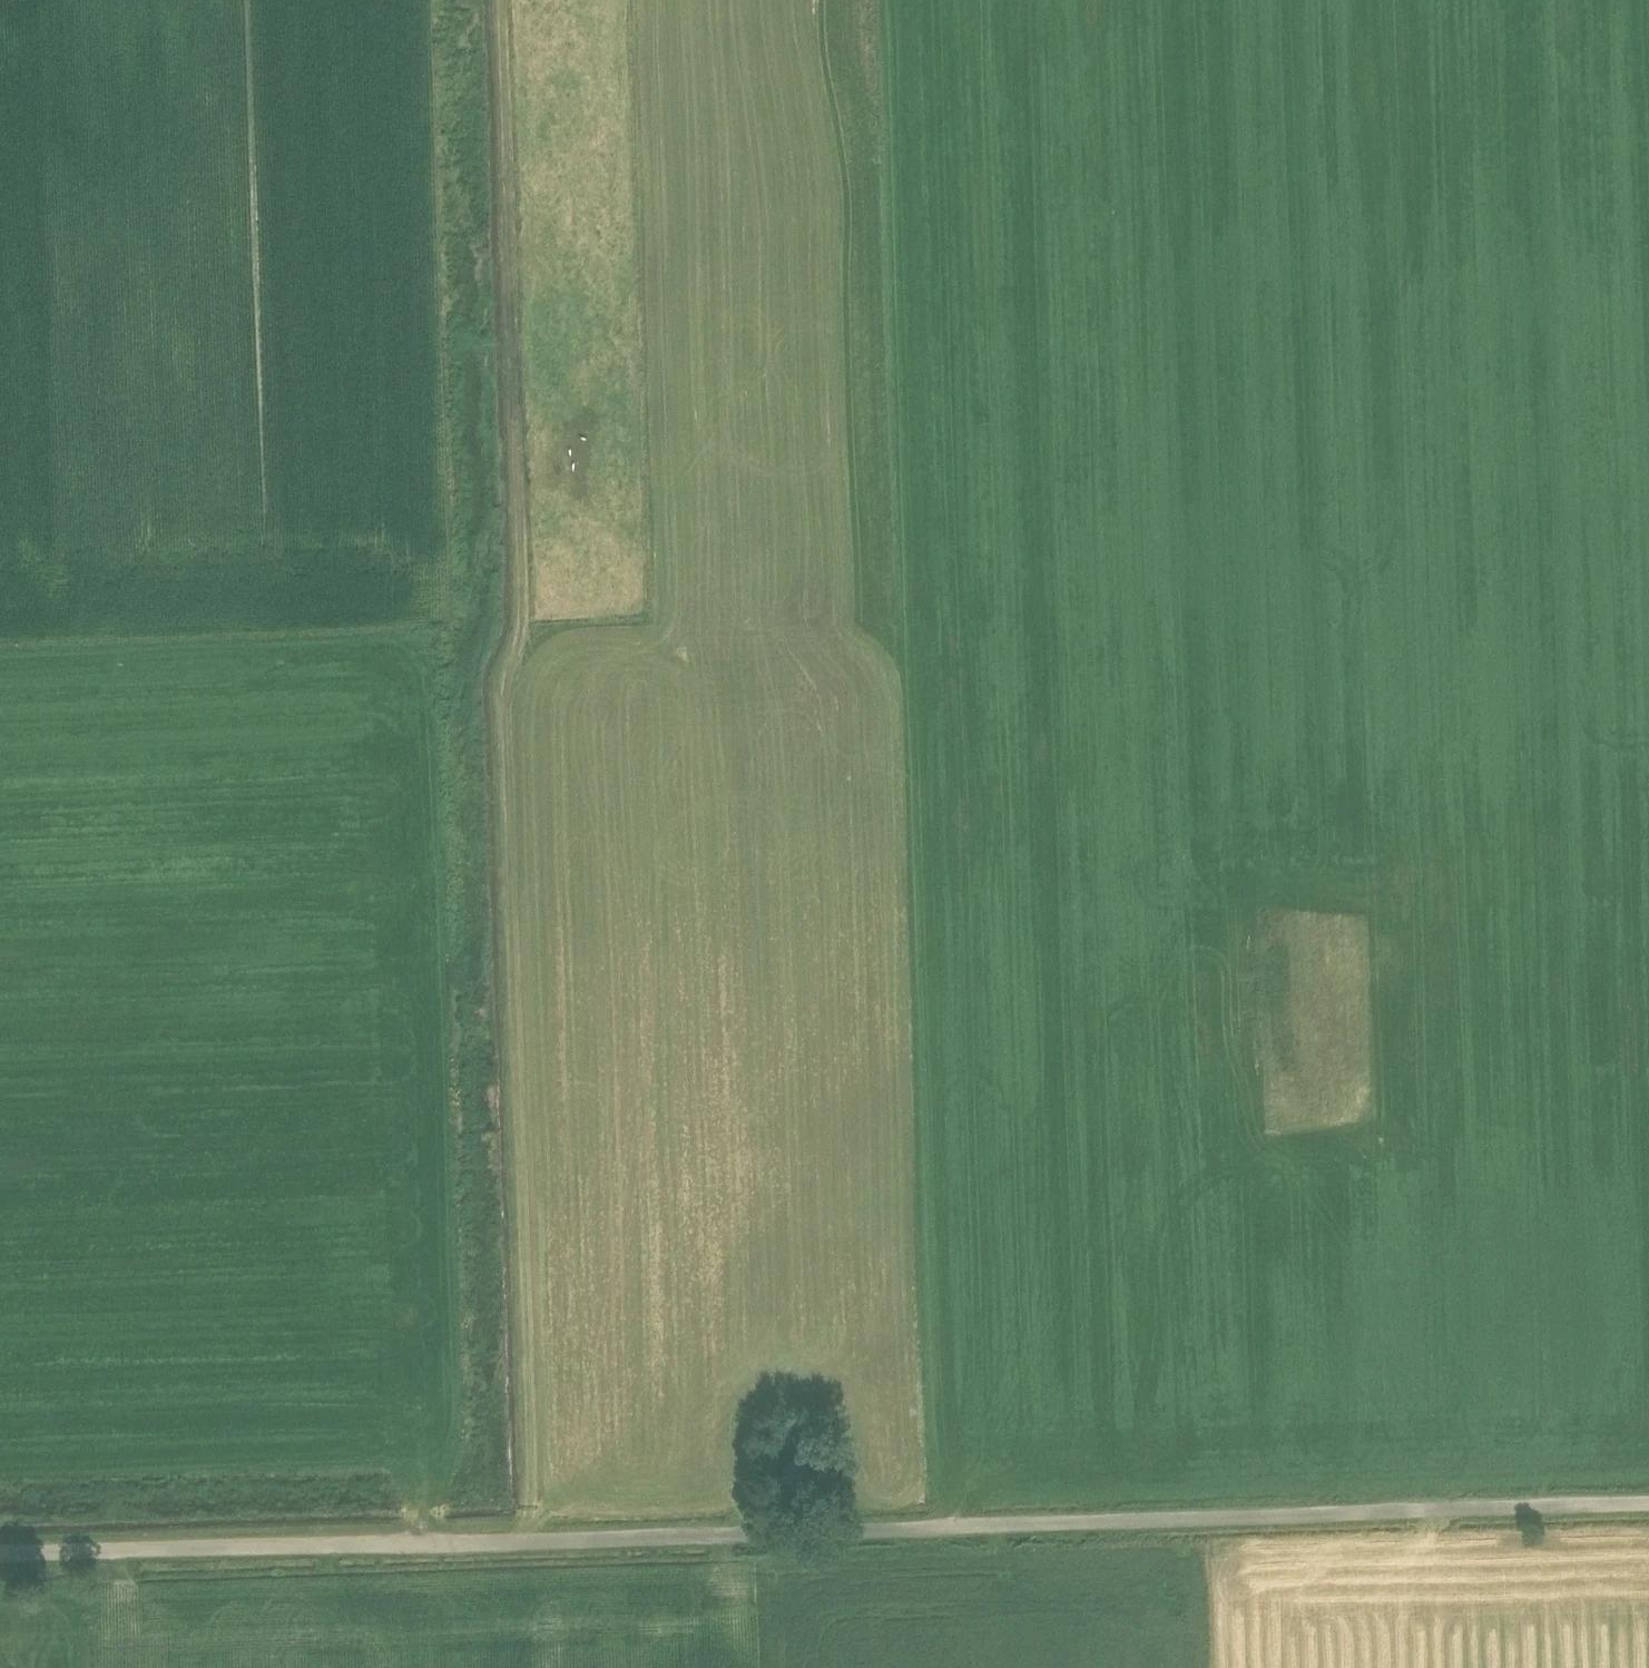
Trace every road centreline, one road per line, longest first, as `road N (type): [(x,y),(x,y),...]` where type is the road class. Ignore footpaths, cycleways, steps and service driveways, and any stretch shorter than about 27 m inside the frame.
road 1 (track): [(0,1564),(1648,1502)]

